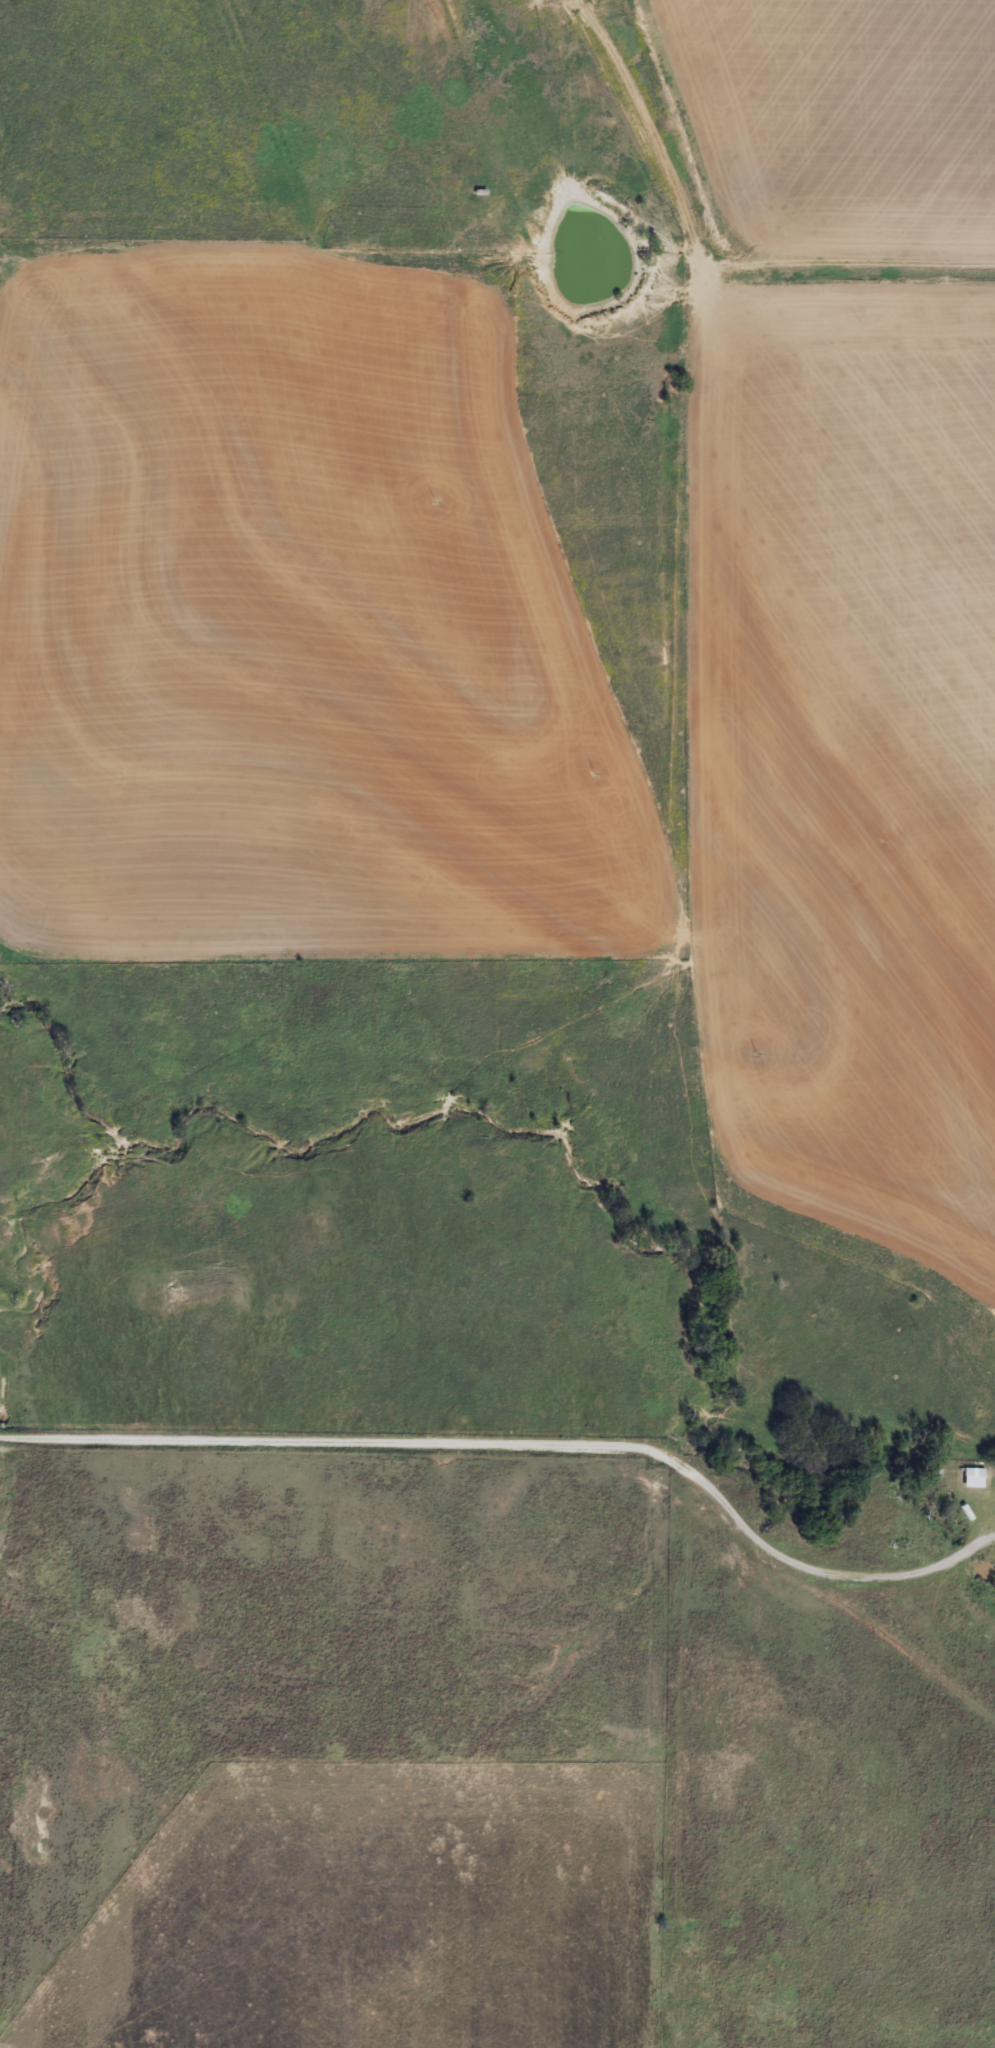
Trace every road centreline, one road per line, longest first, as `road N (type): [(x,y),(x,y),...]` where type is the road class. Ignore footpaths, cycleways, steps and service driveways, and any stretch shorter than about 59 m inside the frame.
road 1 (residential): [(994,281),(742,270),(706,245),(675,172),(554,0)]

